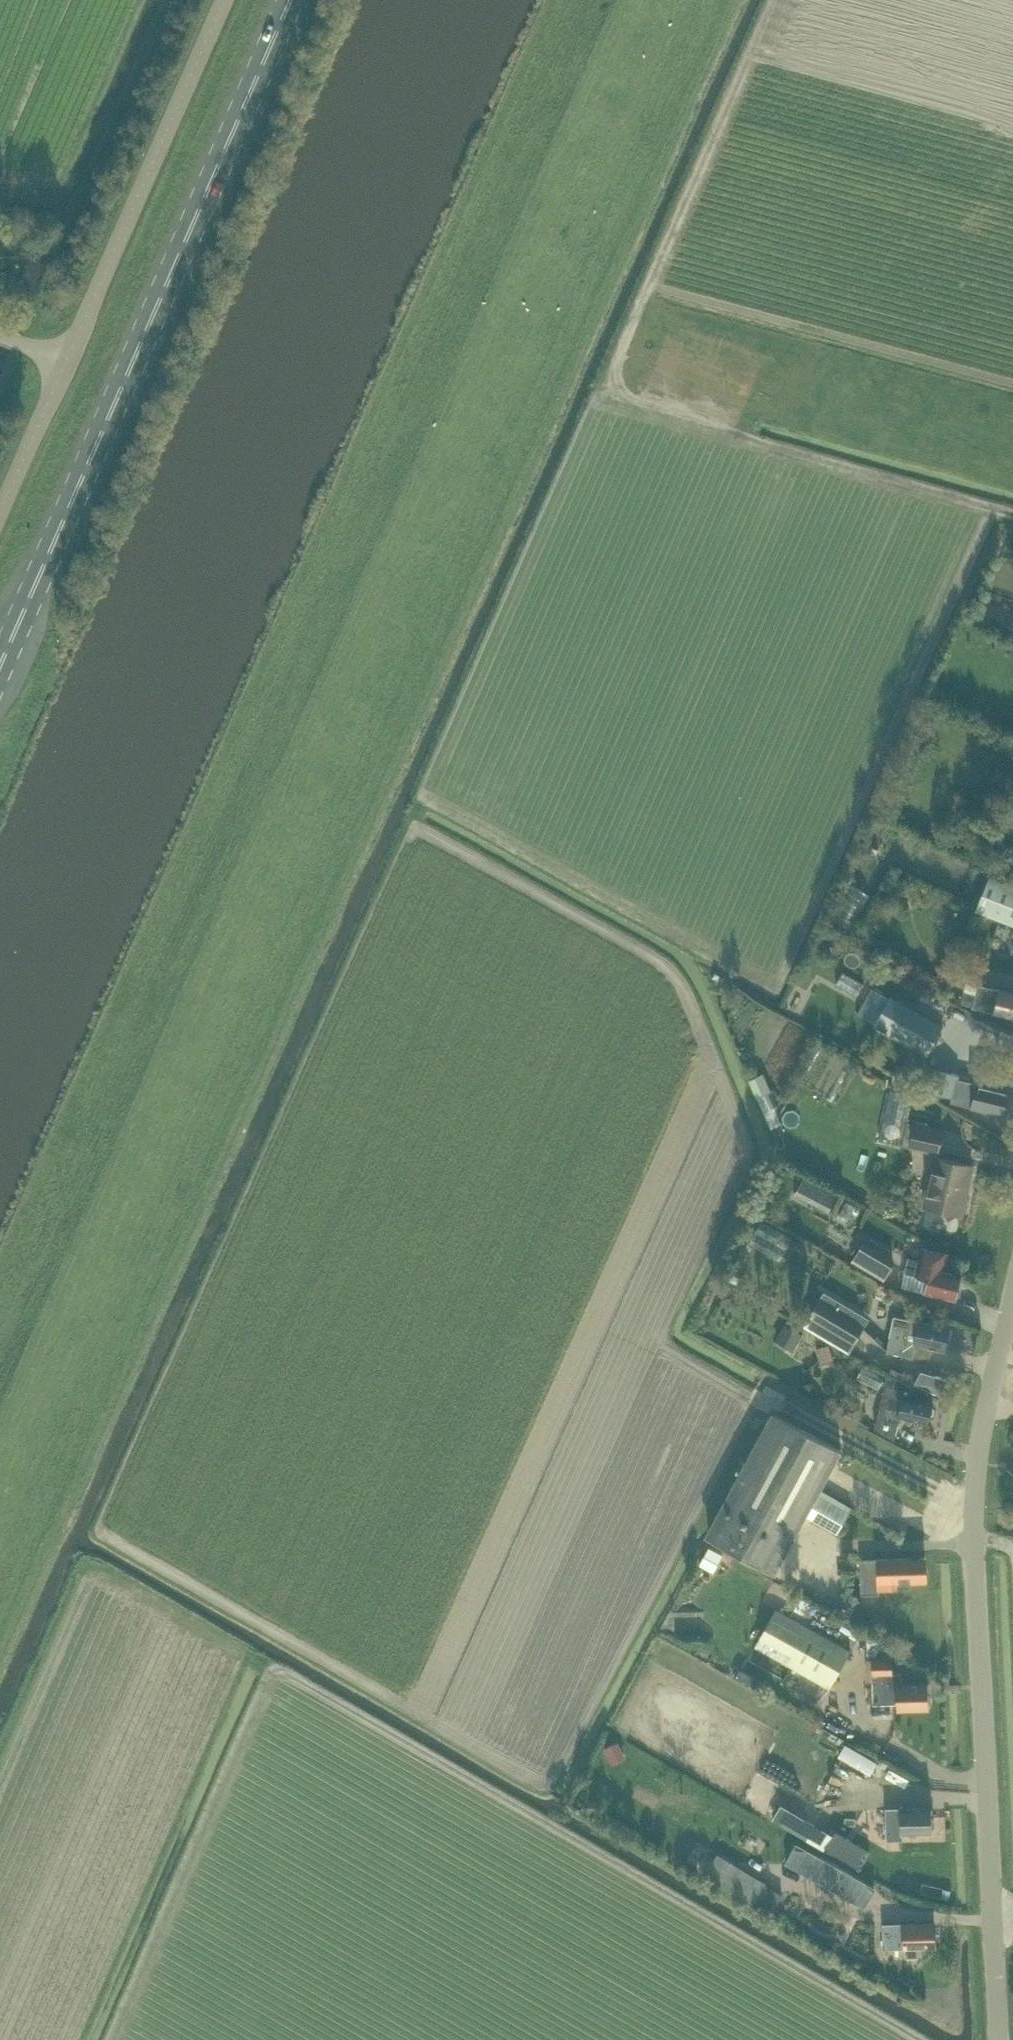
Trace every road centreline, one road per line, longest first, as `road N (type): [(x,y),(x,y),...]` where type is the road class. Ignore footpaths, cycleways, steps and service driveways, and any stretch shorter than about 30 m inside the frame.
road 1 (unclassified): [(999,2039),(975,1495),(1012,1294)]
road 2 (primary): [(0,669),(292,0)]
road 3 (unclassified): [(65,367),(225,0)]
road 4 (track): [(637,402),(1012,509)]
road 5 (unclassified): [(0,516),(65,367)]

